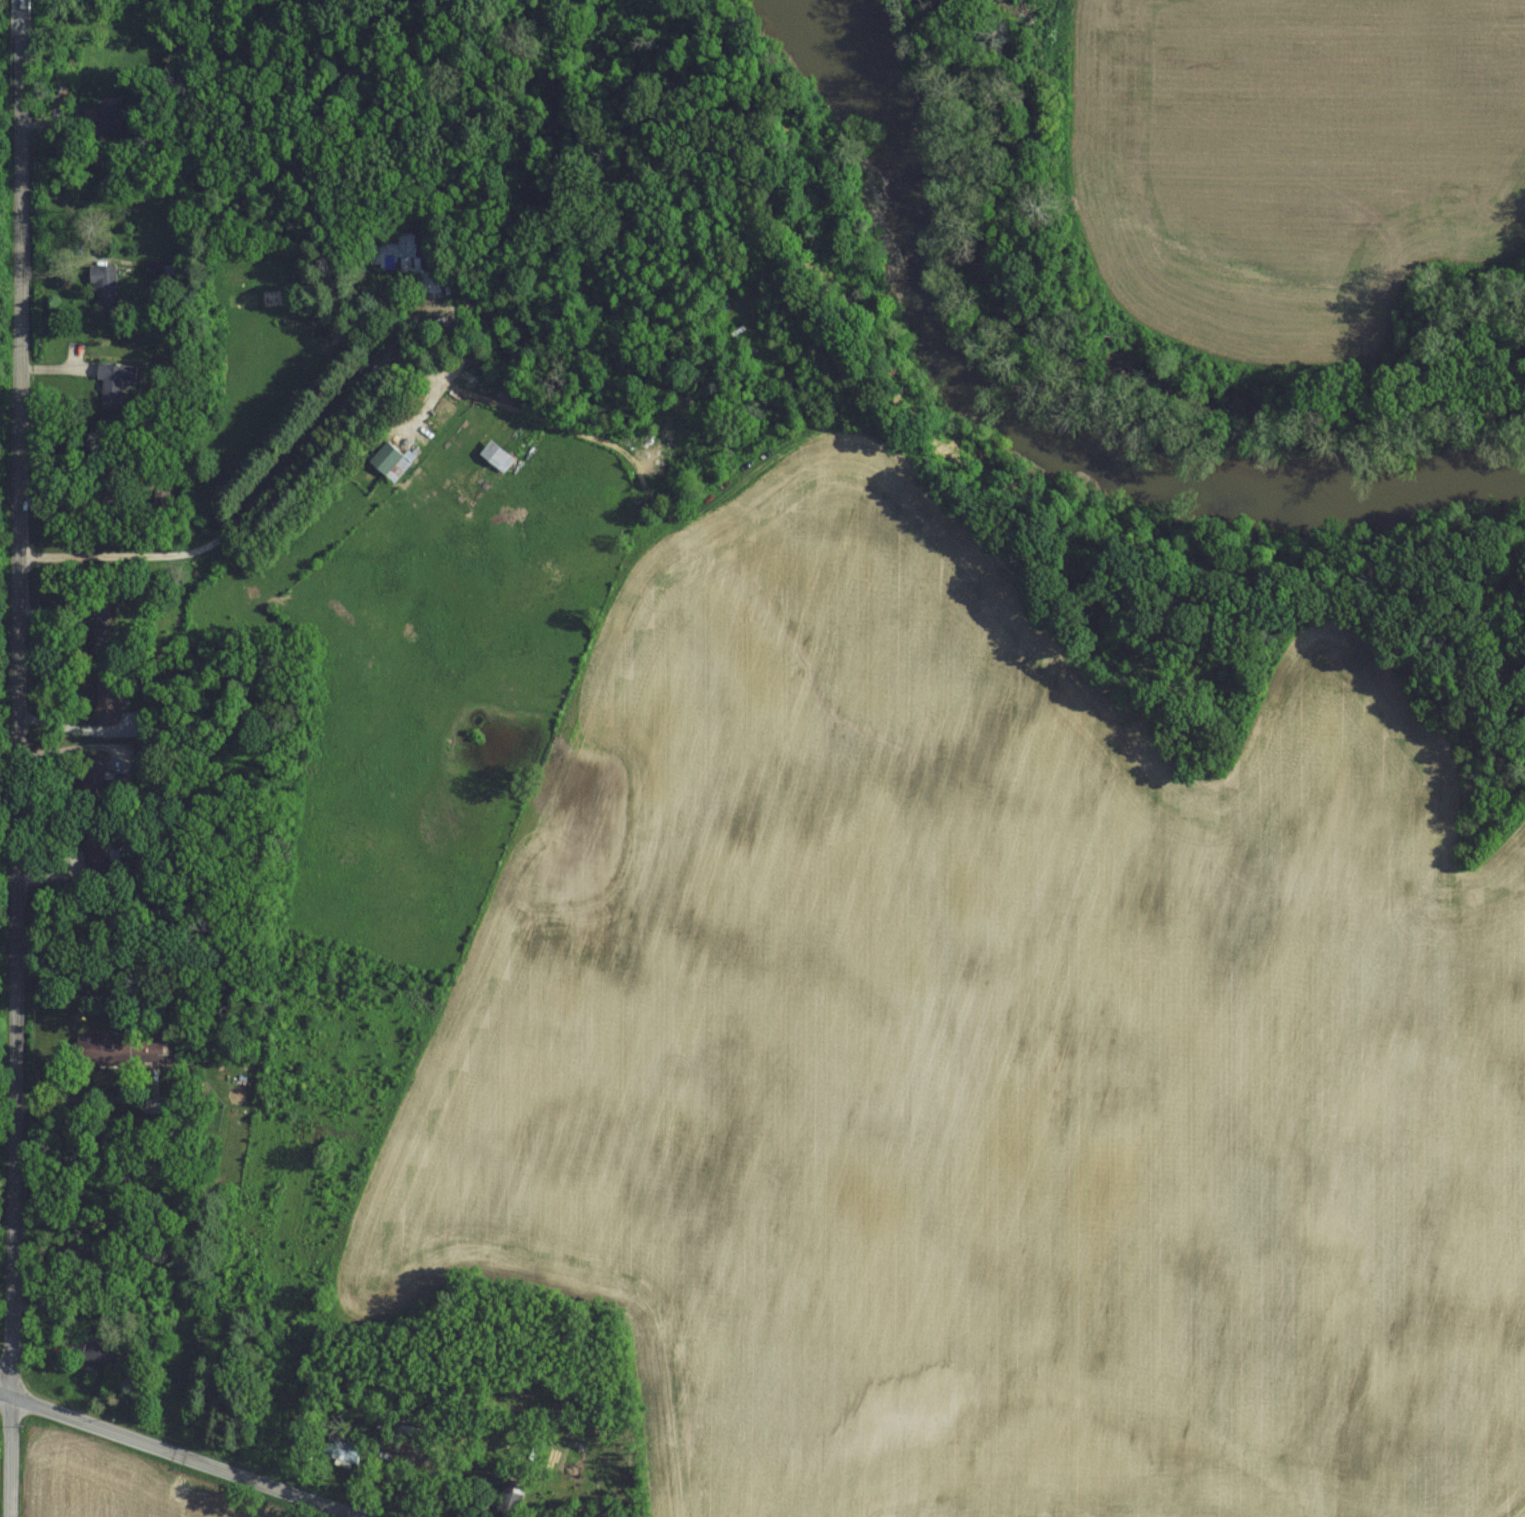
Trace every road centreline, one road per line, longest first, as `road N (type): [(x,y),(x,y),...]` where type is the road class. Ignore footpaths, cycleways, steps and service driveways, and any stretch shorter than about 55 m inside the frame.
road 1 (residential): [(19,0),(4,1516)]
road 2 (tertiary): [(361,1516),(0,1395)]

